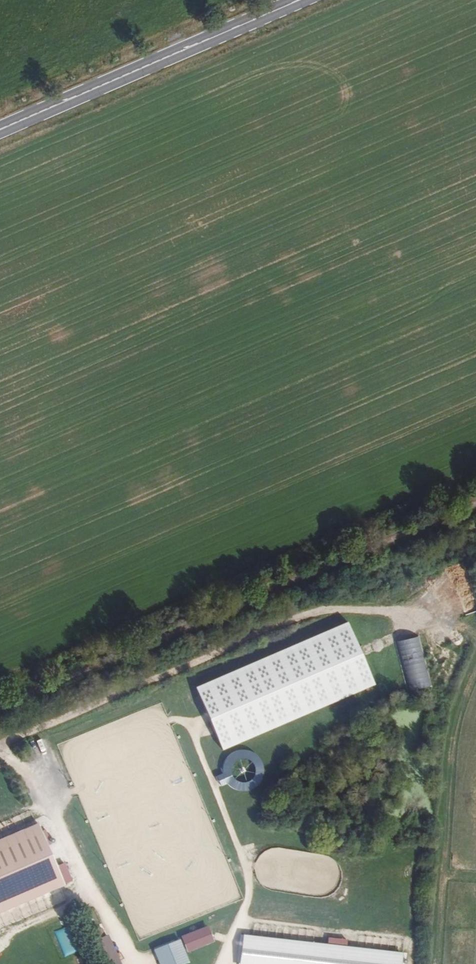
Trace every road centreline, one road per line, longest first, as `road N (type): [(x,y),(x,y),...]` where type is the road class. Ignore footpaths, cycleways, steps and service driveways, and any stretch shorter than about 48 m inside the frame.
road 1 (primary): [(0,129),(299,0)]
road 2 (track): [(475,656),(442,829),(438,963)]

